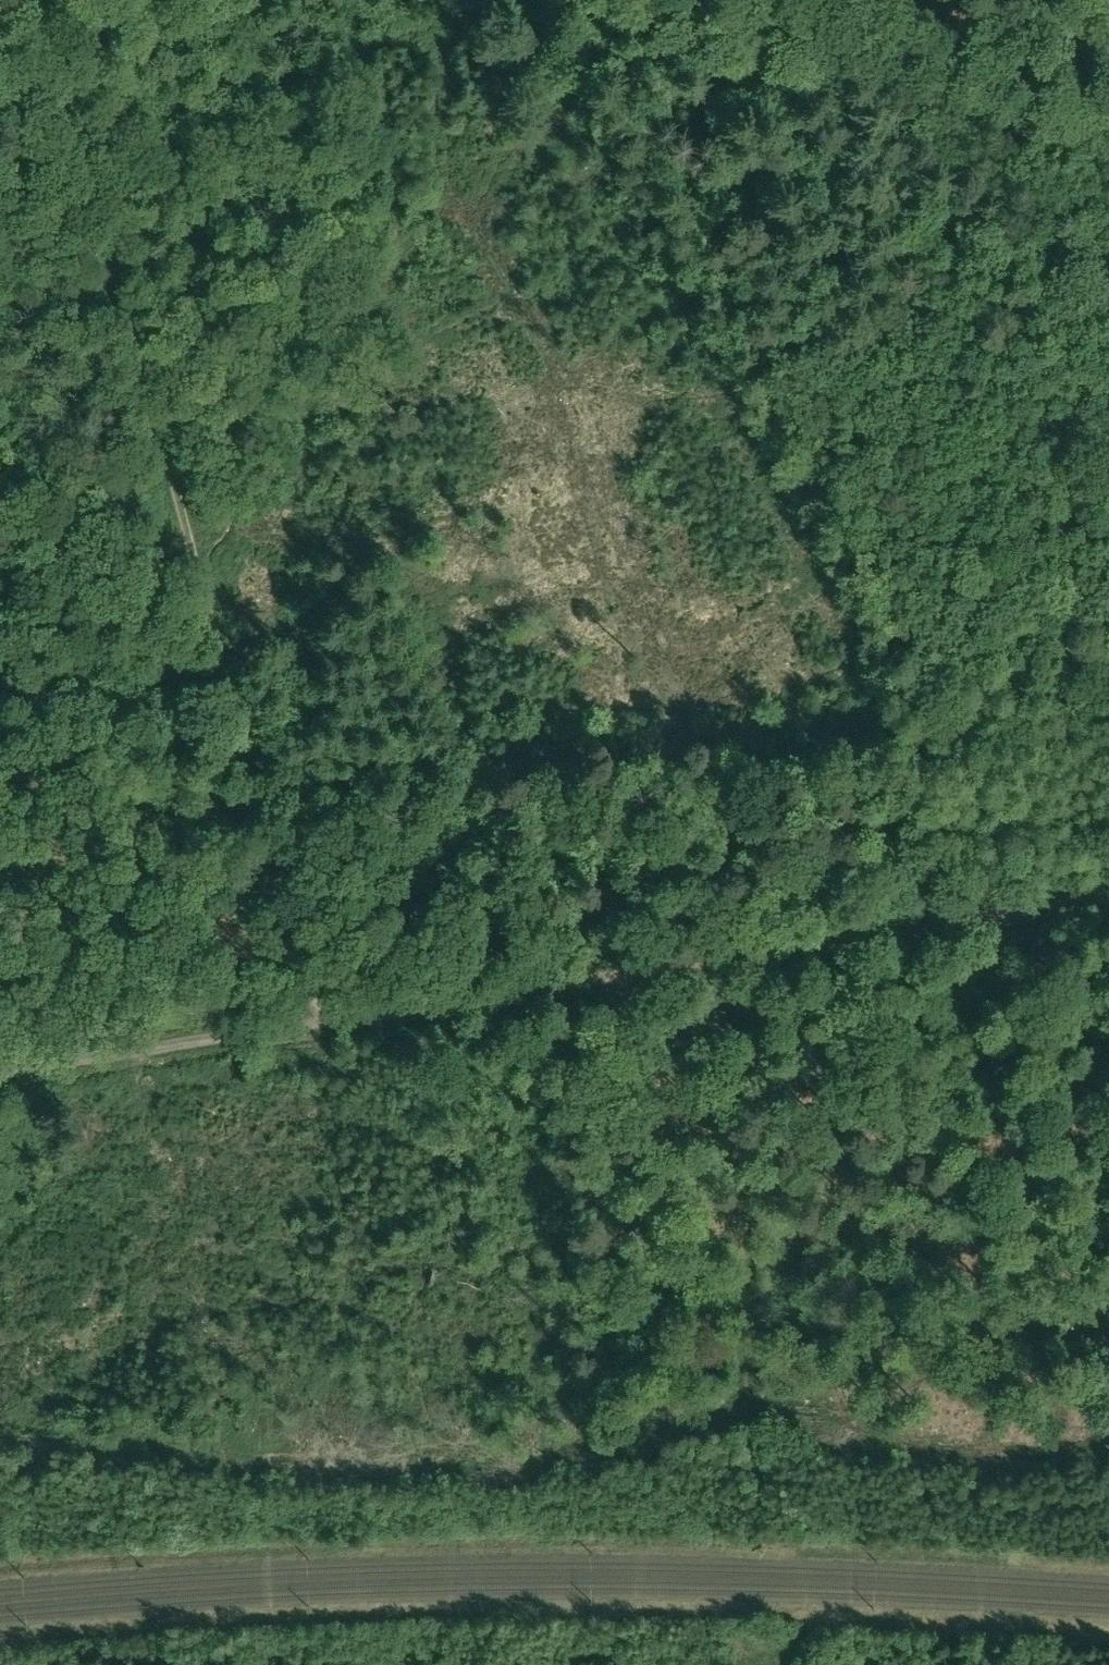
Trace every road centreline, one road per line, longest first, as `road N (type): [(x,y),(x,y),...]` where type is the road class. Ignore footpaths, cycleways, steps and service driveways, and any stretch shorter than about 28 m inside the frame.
road 1 (track): [(0,1088),(691,979),(1108,932)]
road 2 (track): [(334,1037),(48,0)]

